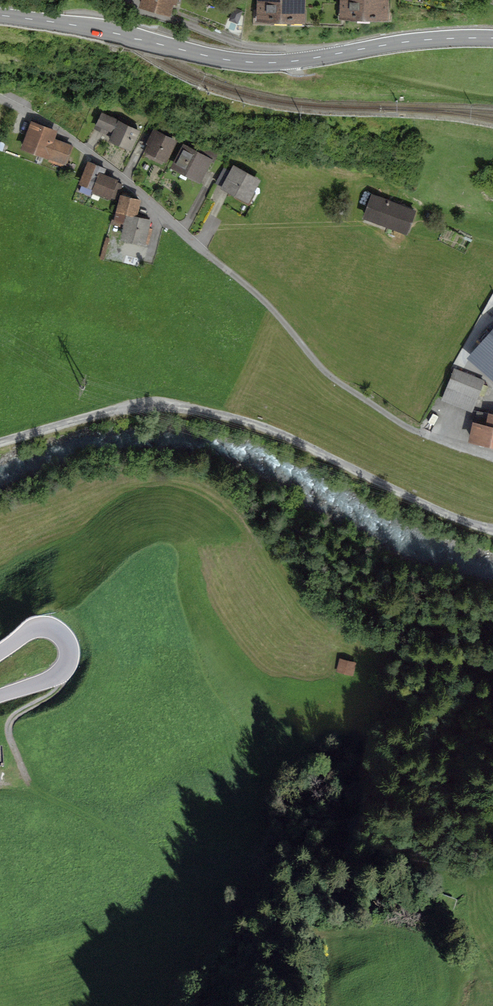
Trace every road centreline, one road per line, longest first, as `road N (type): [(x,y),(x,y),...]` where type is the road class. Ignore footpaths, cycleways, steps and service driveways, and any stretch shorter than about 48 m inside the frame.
road 1 (unclassified): [(492,530),(246,420),(170,403),(93,414),(0,442)]
road 2 (tertiary): [(492,37),(247,62),(0,15)]
road 3 (residential): [(0,99),(65,133),(207,254)]
road 4 (tertiary): [(0,696),(58,677),(70,648),(43,627),(0,654)]
road 5 (track): [(58,677),(59,689),(8,724),(29,782)]

